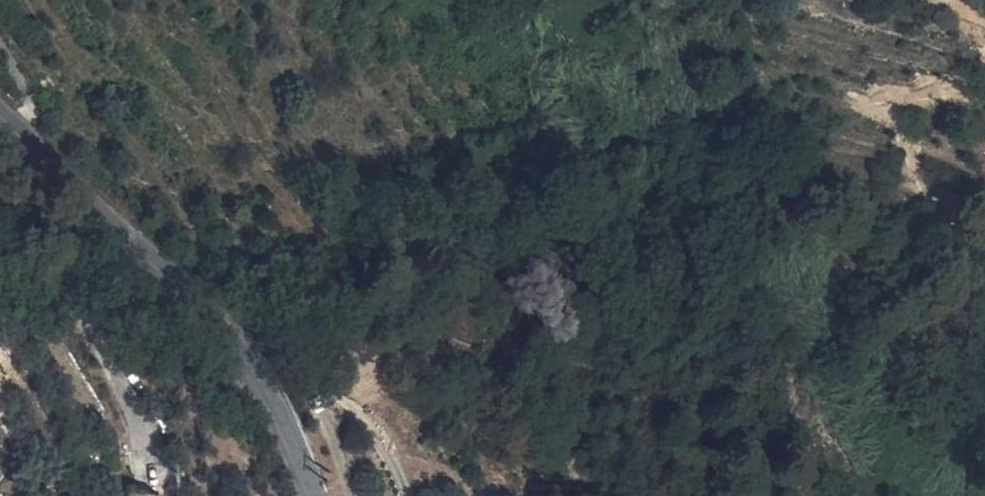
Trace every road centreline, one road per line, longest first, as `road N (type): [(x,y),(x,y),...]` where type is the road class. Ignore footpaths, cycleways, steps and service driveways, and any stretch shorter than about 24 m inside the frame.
road 1 (tertiary): [(0,122),(225,338),(270,405),(309,495)]

